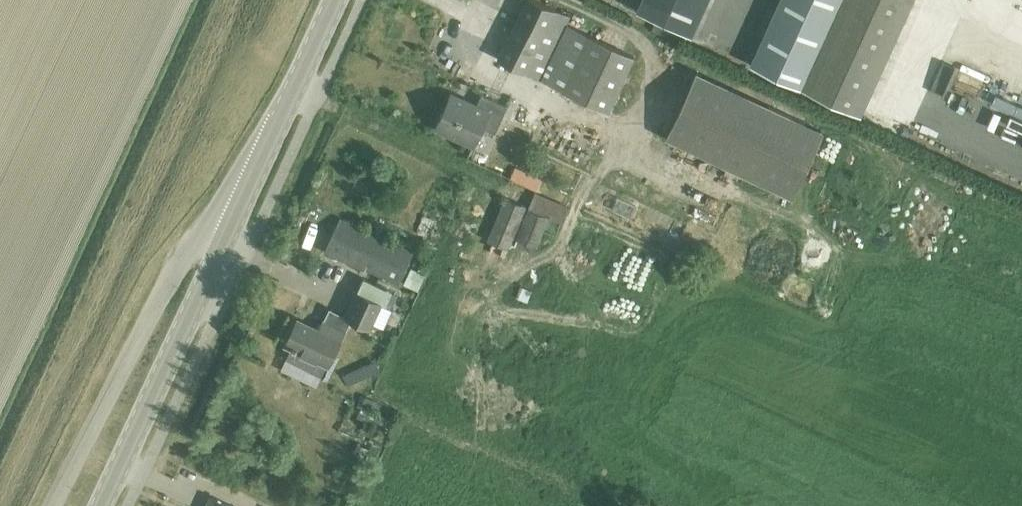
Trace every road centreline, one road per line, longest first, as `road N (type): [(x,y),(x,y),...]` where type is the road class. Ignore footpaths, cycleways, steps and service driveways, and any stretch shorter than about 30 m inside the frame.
road 1 (unclassified): [(228,227),(204,236),(175,270),(54,505)]
road 2 (secondary): [(99,505),(228,227)]
road 3 (secondary): [(228,227),(334,0)]

